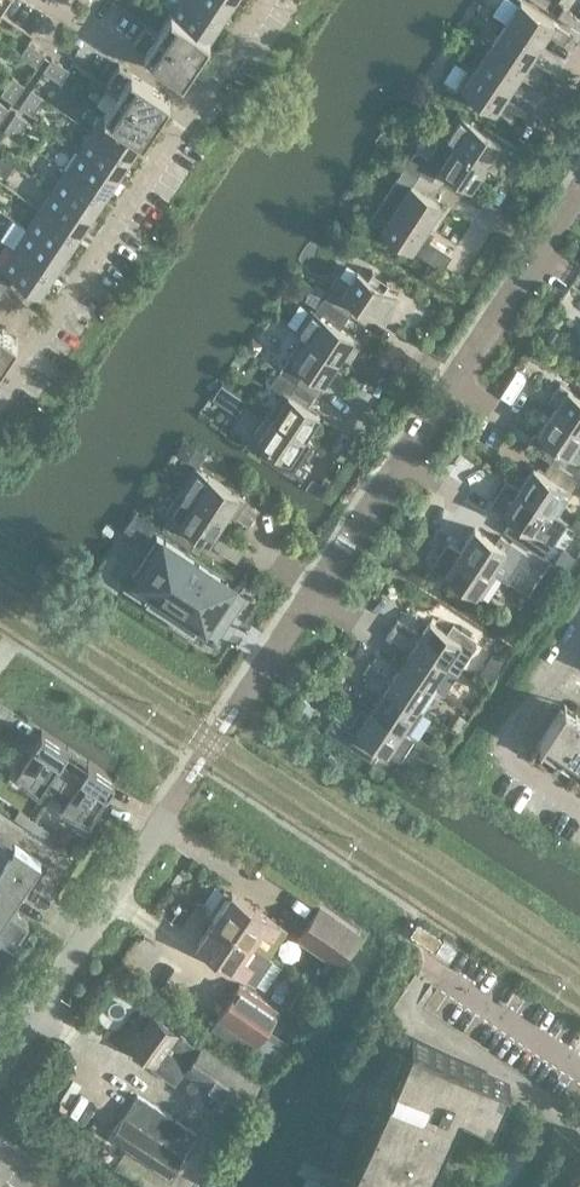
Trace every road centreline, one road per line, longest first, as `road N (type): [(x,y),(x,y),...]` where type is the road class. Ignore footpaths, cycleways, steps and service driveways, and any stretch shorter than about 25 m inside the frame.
road 1 (unclassified): [(244,694),(579,194)]
road 2 (residential): [(0,405),(200,102)]
road 3 (unclassified): [(0,1071),(169,812)]
road 4 (residential): [(579,812),(518,771),(510,754),(579,646)]
road 5 (unclassified): [(200,102),(41,0)]
road 6 (residential): [(579,1069),(428,968)]
road 7 (residential): [(200,102),(269,0)]

